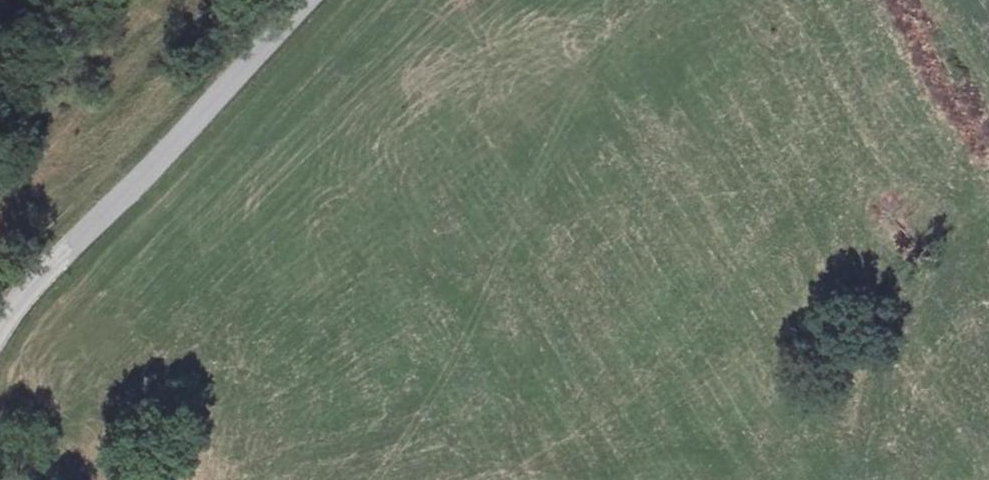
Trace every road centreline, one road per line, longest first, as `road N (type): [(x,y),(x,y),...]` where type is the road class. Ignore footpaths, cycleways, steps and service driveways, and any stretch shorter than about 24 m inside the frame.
road 1 (tertiary): [(0,334),(305,0)]

